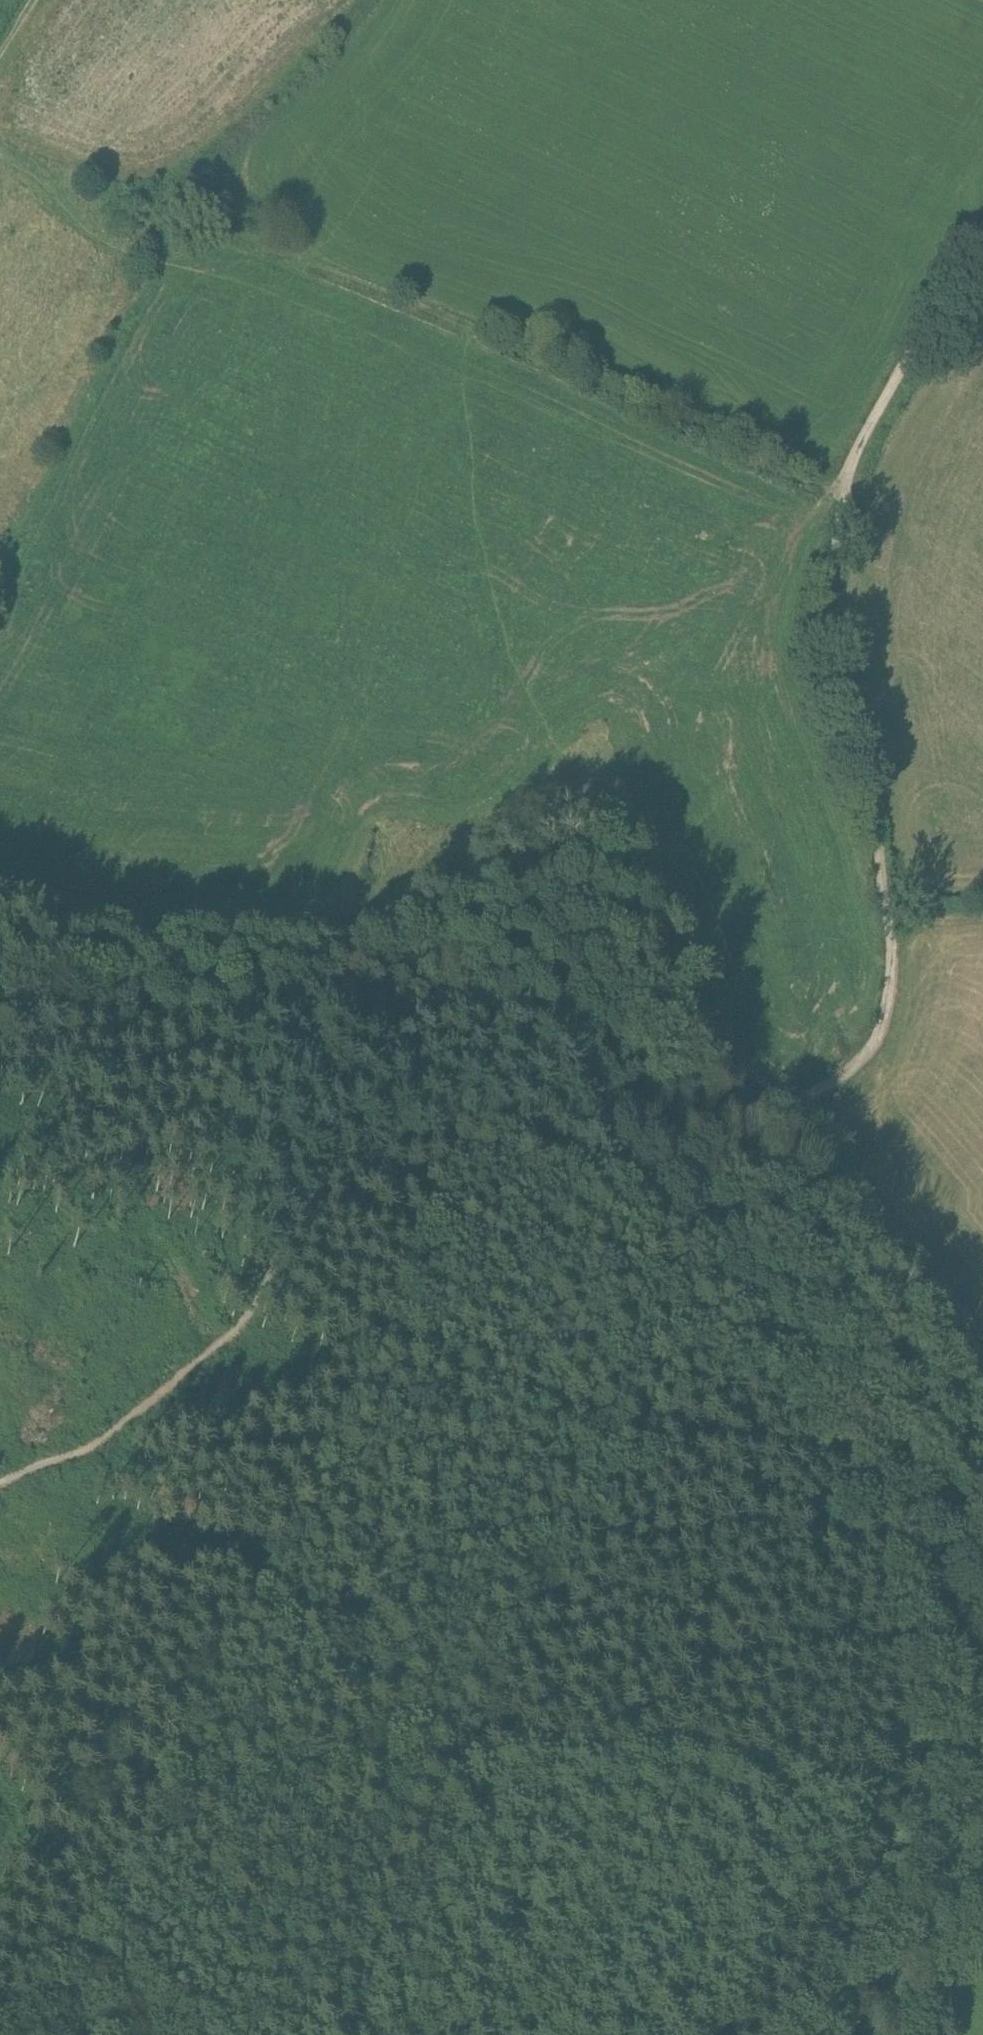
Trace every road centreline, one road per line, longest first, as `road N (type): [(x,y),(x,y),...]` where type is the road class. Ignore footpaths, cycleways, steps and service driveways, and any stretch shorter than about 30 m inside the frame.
road 1 (track): [(780,1112),(868,1044),(890,979),(888,903),(825,674),(840,497),(866,434),(982,237)]
road 2 (track): [(832,2034),(959,1808),(976,1766),(980,1721),(903,1455),(842,1372),(747,1303)]
road 3 (track): [(477,1681),(570,1513),(676,1403),(747,1303)]
road 4 (track): [(780,1112),(982,1372)]
road 5 (track): [(982,1876),(945,1909),(908,1959),(855,1993)]
road 6 (track): [(679,1224),(725,1159),(780,1112)]

